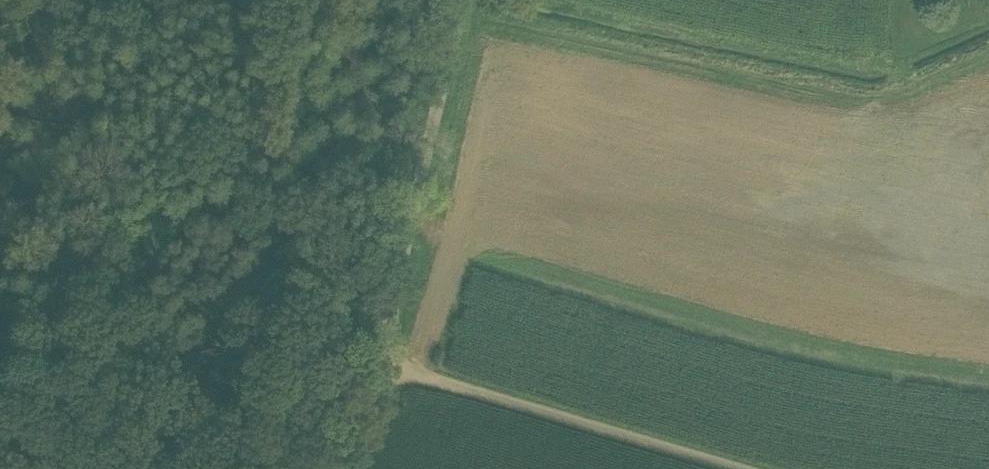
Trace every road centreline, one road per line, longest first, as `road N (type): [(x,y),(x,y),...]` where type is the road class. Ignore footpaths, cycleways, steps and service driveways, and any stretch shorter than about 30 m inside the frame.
road 1 (unclassified): [(354,468),(465,0)]
road 2 (track): [(743,468),(382,362)]

